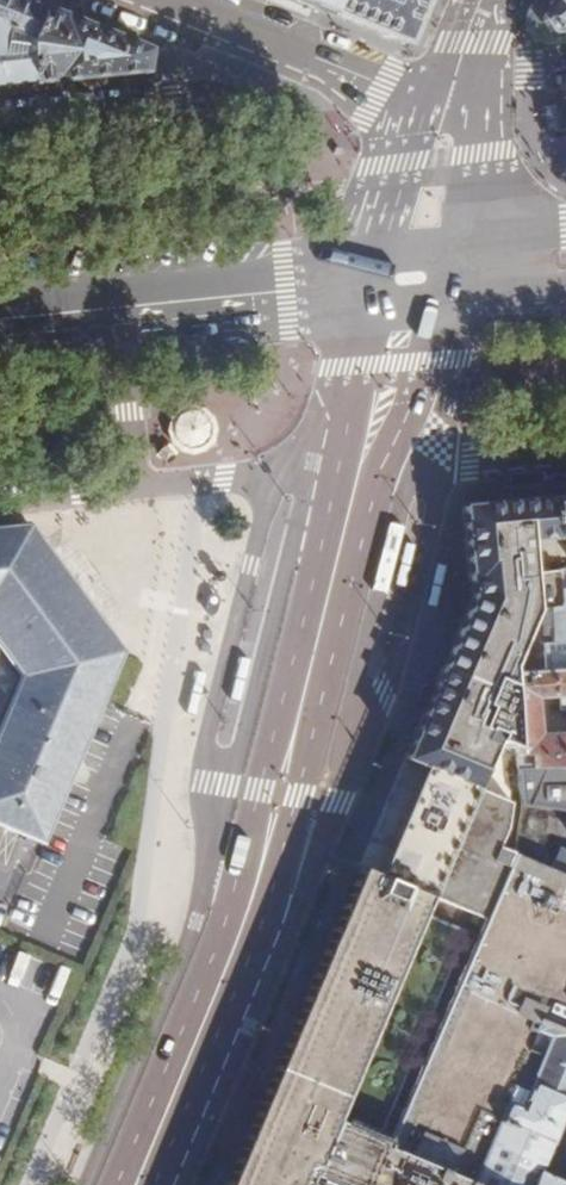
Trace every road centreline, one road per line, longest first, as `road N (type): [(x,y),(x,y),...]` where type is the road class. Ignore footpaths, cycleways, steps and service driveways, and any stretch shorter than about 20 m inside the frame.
road 1 (primary): [(361,463),(237,935),(135,1184)]
road 2 (residential): [(288,58),(238,93),(0,121)]
road 3 (residential): [(565,448),(361,463)]
road 4 (residential): [(118,309),(135,487)]
road 5 (residential): [(308,469),(135,487)]
road 6 (tertiary): [(441,117),(288,58)]
road 7 (secondary): [(441,117),(405,149),(375,257)]
road 8 (primary): [(363,440),(402,396),(428,305)]
road 9 (tertiary): [(288,58),(147,0)]
road 10 (primary): [(375,257),(294,267),(231,298)]
road 11 (primary): [(231,298),(262,323),(364,312)]
road 12 (secondary): [(440,249),(463,162),(441,117)]
road 13 (primary): [(428,305),(565,295)]
road 14 (residential): [(135,487),(0,499)]
road 15 (primary): [(364,312),(354,372),(363,440)]
road 16 (primary): [(565,234),(440,249)]

